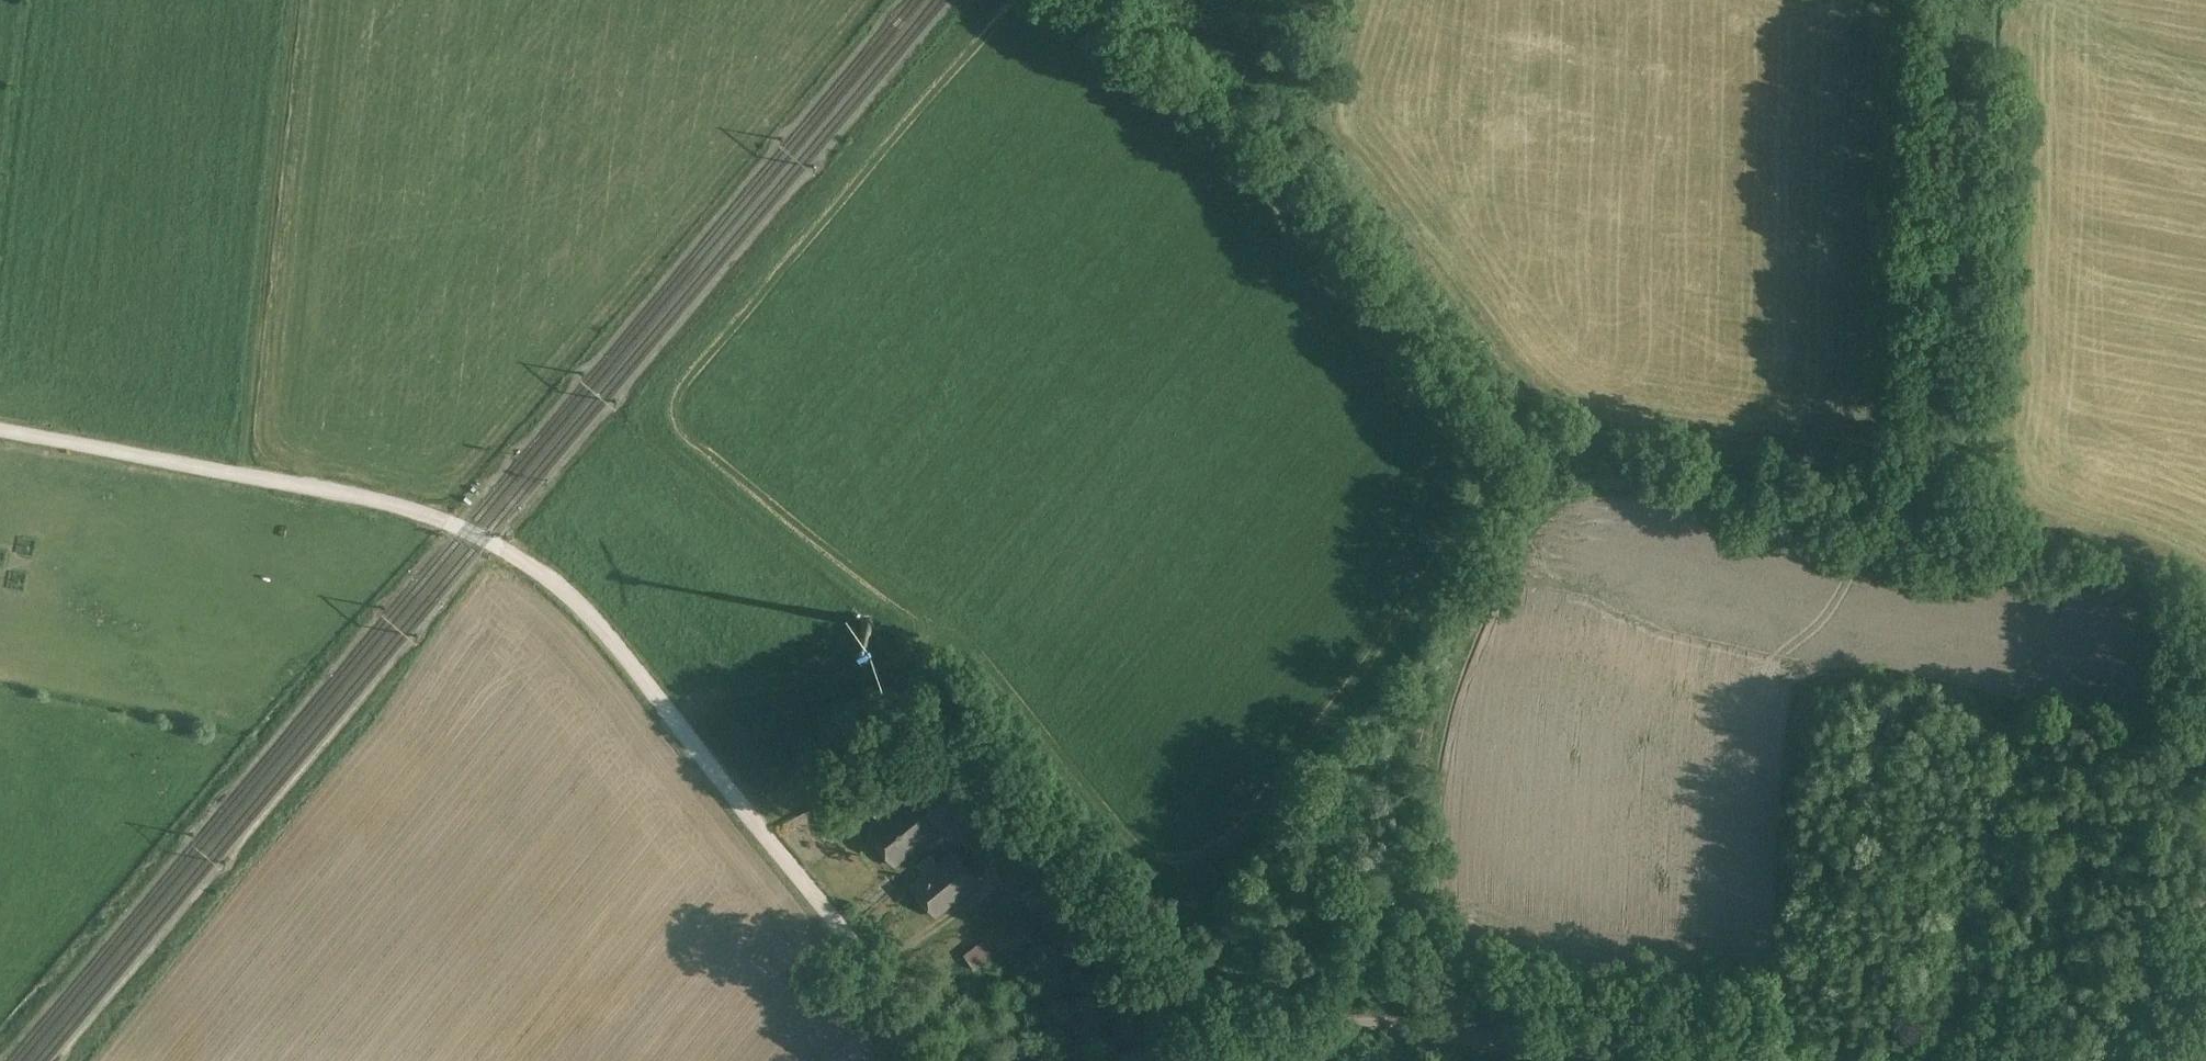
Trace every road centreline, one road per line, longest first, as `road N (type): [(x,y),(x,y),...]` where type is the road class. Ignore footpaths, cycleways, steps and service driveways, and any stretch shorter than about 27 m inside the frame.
road 1 (residential): [(947,1060),(584,607),(536,566),(427,514),(0,433)]
road 2 (unclassified): [(1696,1060),(1366,1018),(1273,1029),(1140,1060)]

